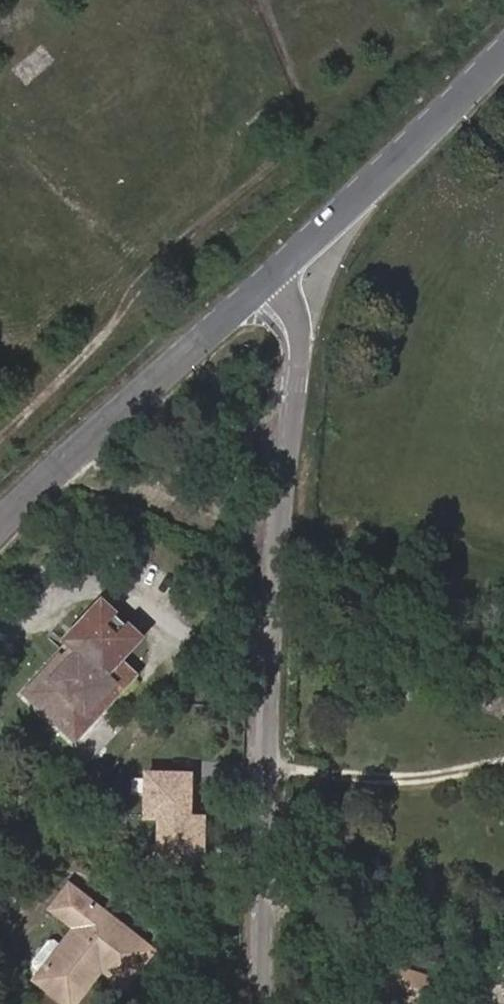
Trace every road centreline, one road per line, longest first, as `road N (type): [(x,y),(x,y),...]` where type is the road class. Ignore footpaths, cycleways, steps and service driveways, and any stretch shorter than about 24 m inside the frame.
road 1 (residential): [(270,1003),(276,550),(300,335),(275,274)]
road 2 (residential): [(275,274),(0,525)]
road 3 (residential): [(275,274),(503,52)]

